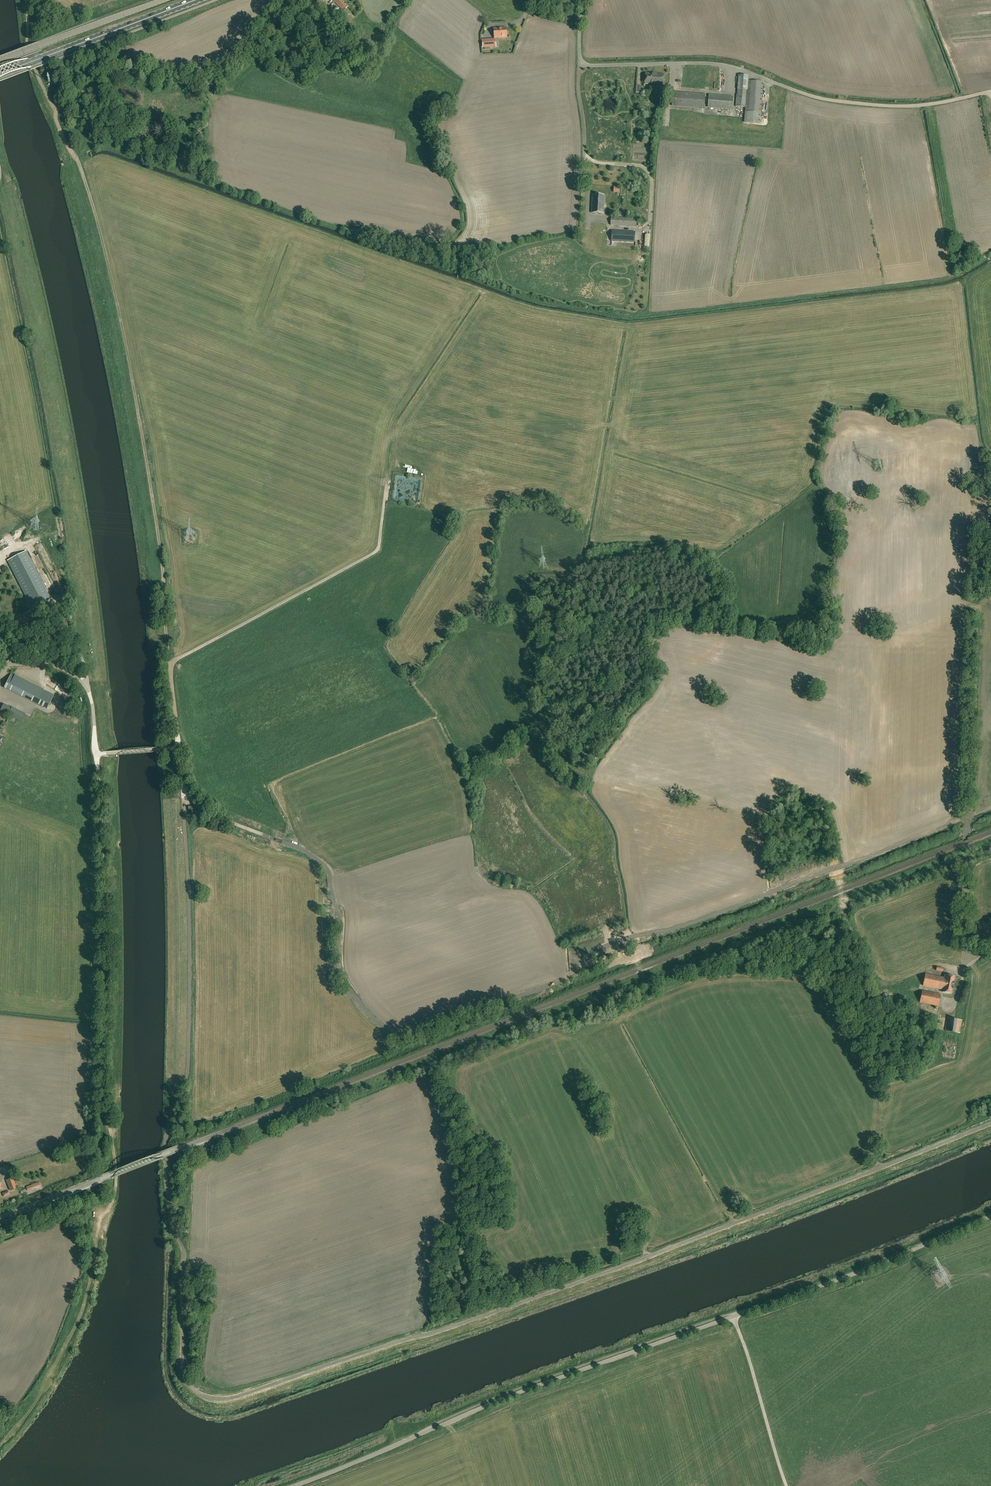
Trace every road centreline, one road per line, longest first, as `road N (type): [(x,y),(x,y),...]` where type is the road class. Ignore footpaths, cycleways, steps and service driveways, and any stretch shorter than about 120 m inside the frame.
road 1 (track): [(990,1123),(597,1276),(238,1397),(210,1398),(184,1371),(183,1254),(165,1143),(189,1066),(182,779)]
road 2 (track): [(0,1449),(63,1357),(116,1188),(103,1107),(98,770)]
road 3 (unclassified): [(426,1431),(990,1215)]
road 4 (track): [(62,110),(125,337),(164,569),(169,665)]
road 5 (track): [(324,870),(333,893),(334,975),(366,1016),(397,1038),(574,978),(569,960),(626,944),(631,951)]
road 6 (track): [(169,665),(374,553),(383,507)]
road 7 (track): [(647,982),(656,991),(708,975),(800,975),(822,1009),(838,1014),(879,988)]
road 8 (unclassified): [(767,81),(702,64),(579,67),(585,0)]
road 9 (track): [(990,92),(899,106),(823,100),(767,81)]
road 10 (primary): [(0,74),(195,0)]
road 11 (unclassified): [(0,61),(163,0)]
road 12 (unclassified): [(97,755),(92,701),(74,675),(50,665),(0,669)]
road 13 (track): [(324,870),(303,853),(209,813),(190,794)]
road 14 (unclassified): [(426,1431),(296,1485)]

